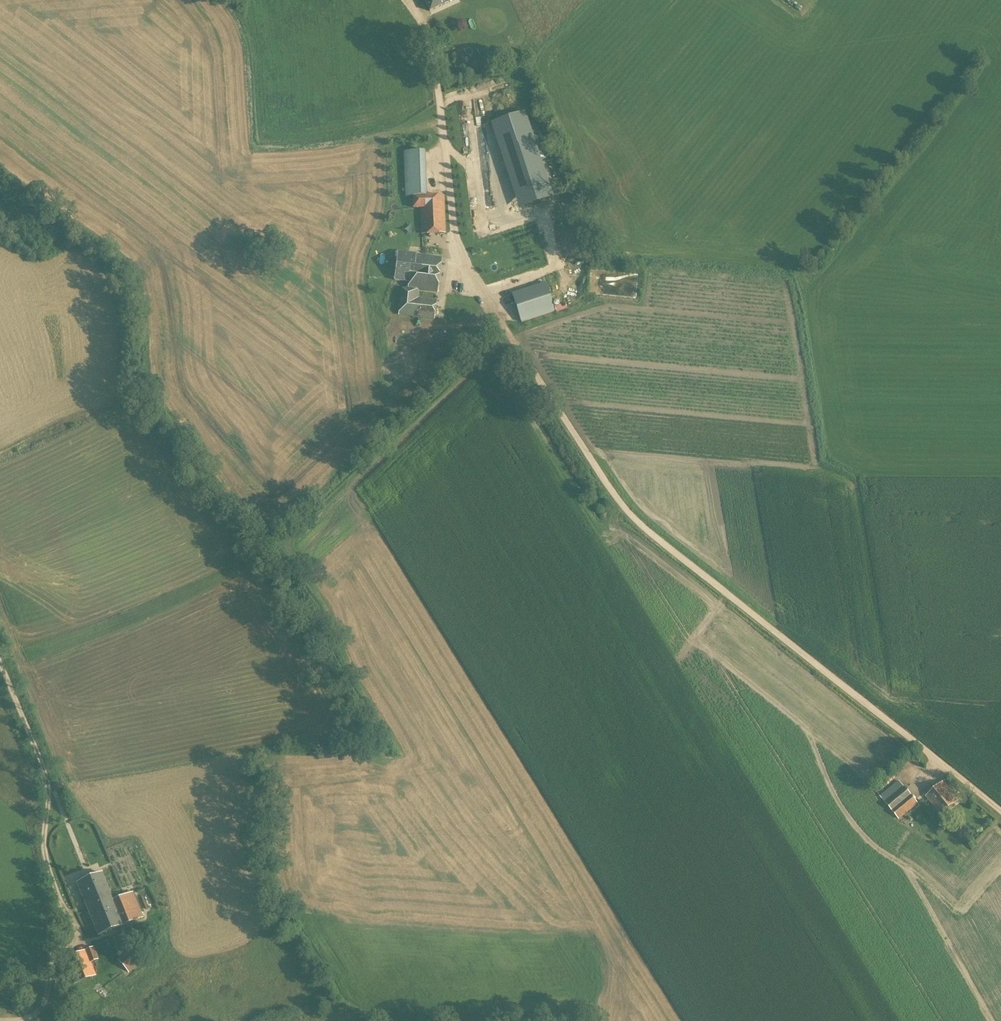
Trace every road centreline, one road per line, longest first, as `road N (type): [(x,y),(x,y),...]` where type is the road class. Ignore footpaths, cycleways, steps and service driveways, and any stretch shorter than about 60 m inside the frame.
road 1 (track): [(1000,812),(622,507),(463,256),(435,67),(408,0)]
road 2 (track): [(0,662),(46,775),(44,846),(59,904),(45,1000),(21,1020)]

